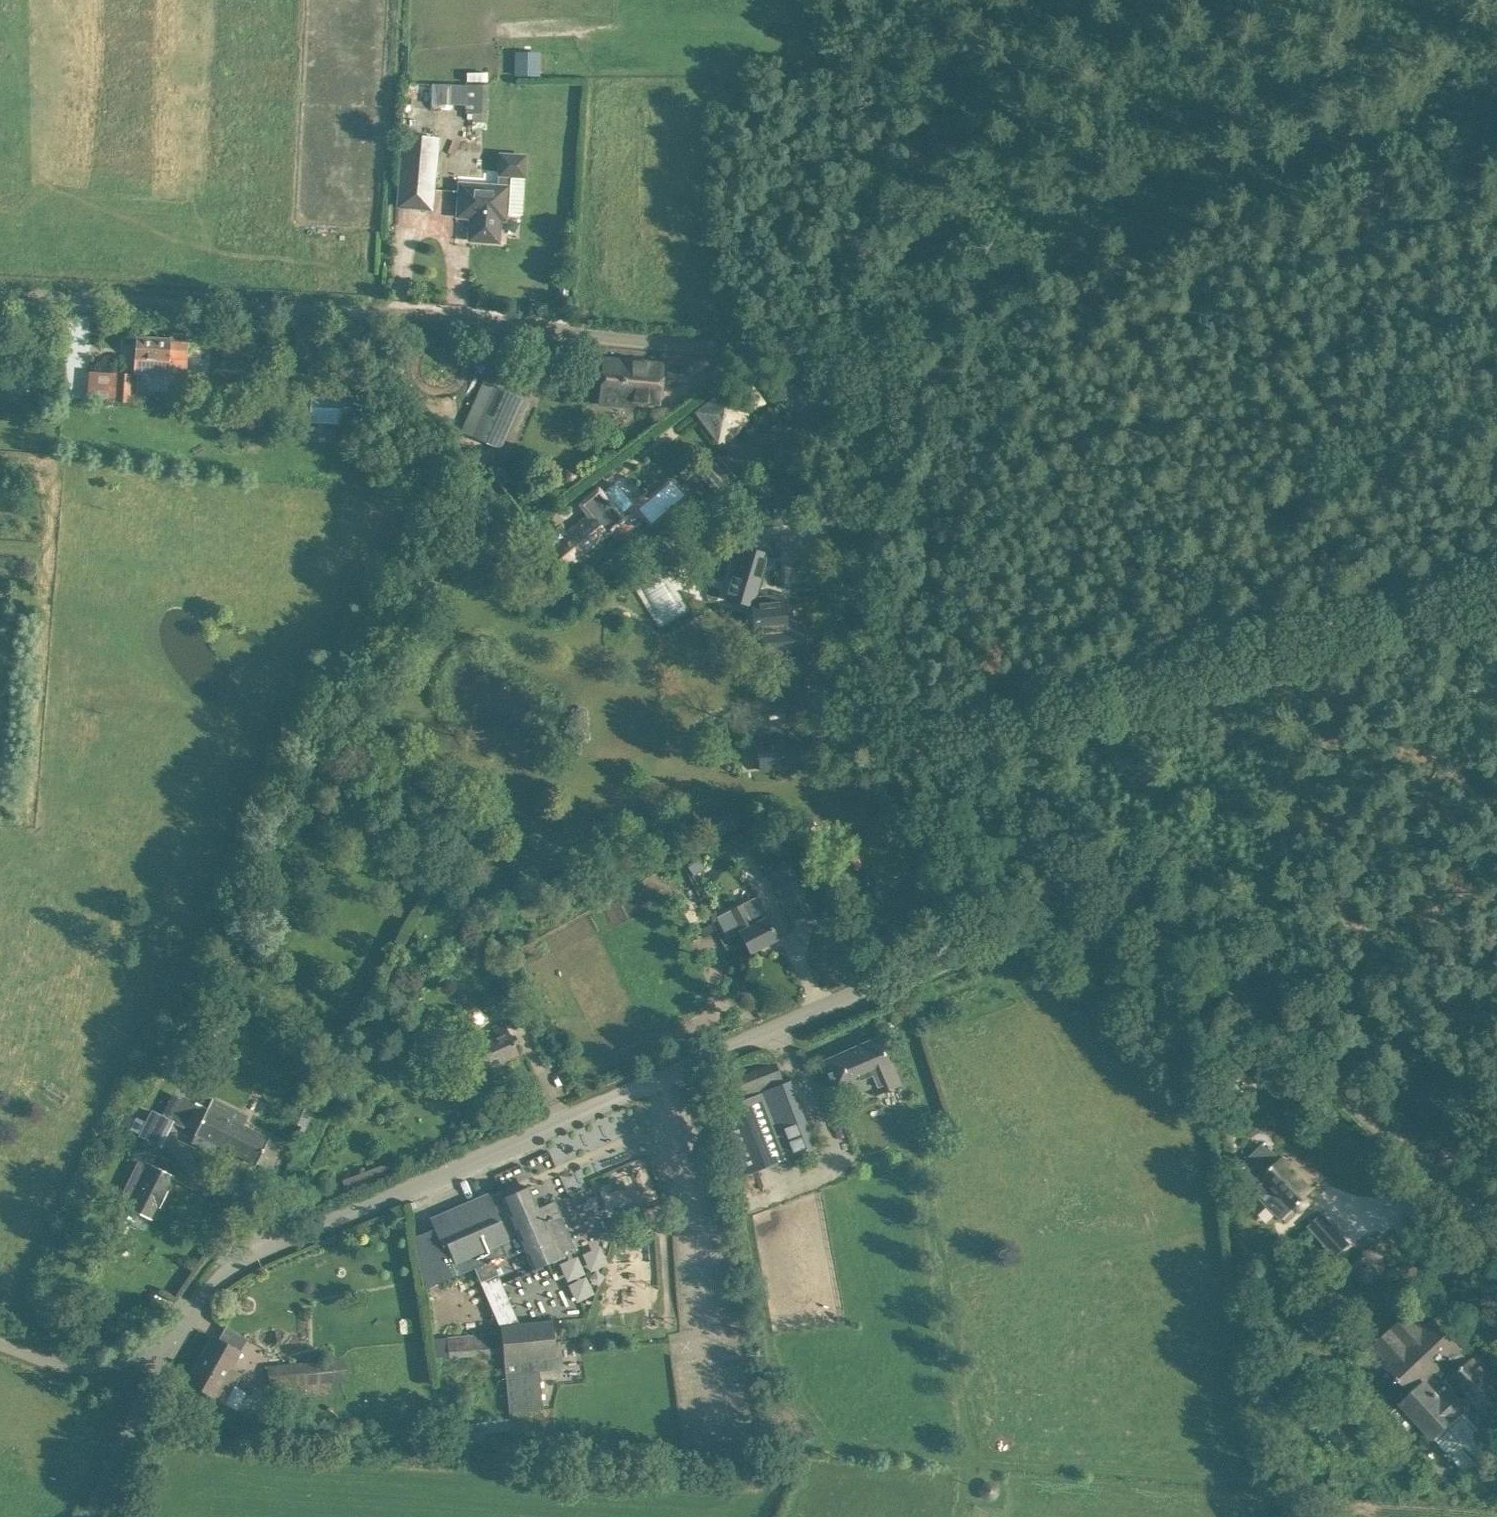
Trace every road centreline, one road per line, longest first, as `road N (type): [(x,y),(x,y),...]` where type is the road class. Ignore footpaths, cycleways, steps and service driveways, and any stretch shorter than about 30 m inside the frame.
road 1 (unclassified): [(160,1360),(207,1289),(246,1261),(865,992),(1029,913),(1071,874)]
road 2 (unclassified): [(873,371),(345,309),(0,291)]
road 3 (unclassified): [(1071,874),(875,720),(868,697),(873,371)]
road 4 (unclassified): [(1496,1250),(1220,986),(1071,874)]
road 5 (unclassified): [(873,371),(919,0)]
road 6 (unclassified): [(91,1516),(160,1360)]
road 7 (unclassified): [(160,1360),(110,1368),(46,1363),(0,1339)]

